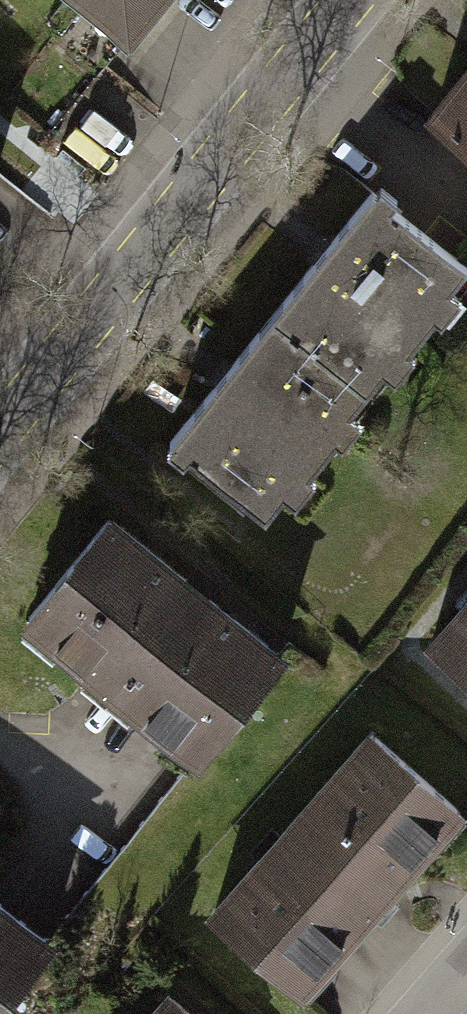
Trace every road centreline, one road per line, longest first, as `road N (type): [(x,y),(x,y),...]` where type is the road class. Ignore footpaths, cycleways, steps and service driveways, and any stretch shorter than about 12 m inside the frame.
road 1 (tertiary): [(356,0),(0,442)]

